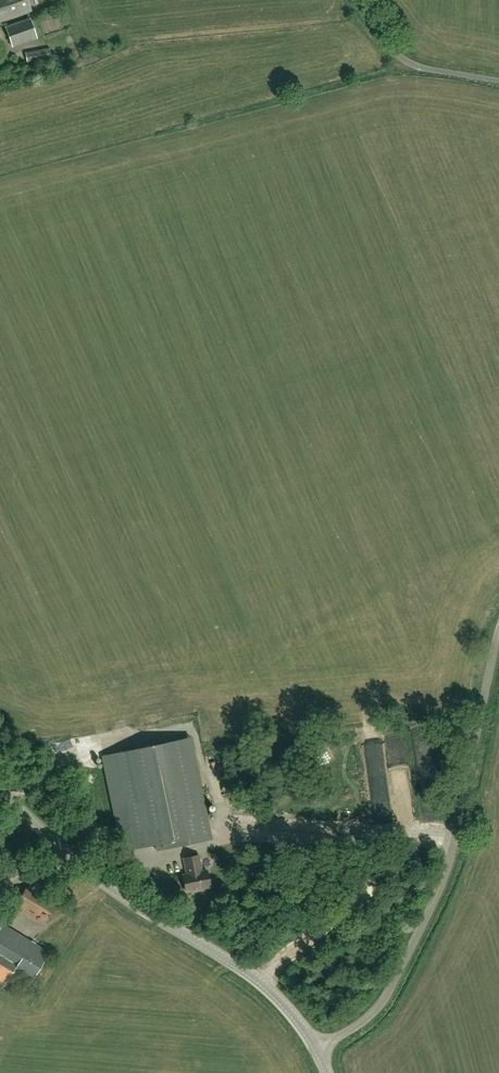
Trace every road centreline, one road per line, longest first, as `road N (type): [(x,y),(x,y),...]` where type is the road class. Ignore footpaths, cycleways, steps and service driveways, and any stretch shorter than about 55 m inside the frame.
road 1 (unclassified): [(317,1050),(368,1018),(438,895),(498,625)]
road 2 (tertiary): [(317,1050),(257,981),(89,874),(0,791)]
road 3 (track): [(355,0),(413,67),(498,82)]

